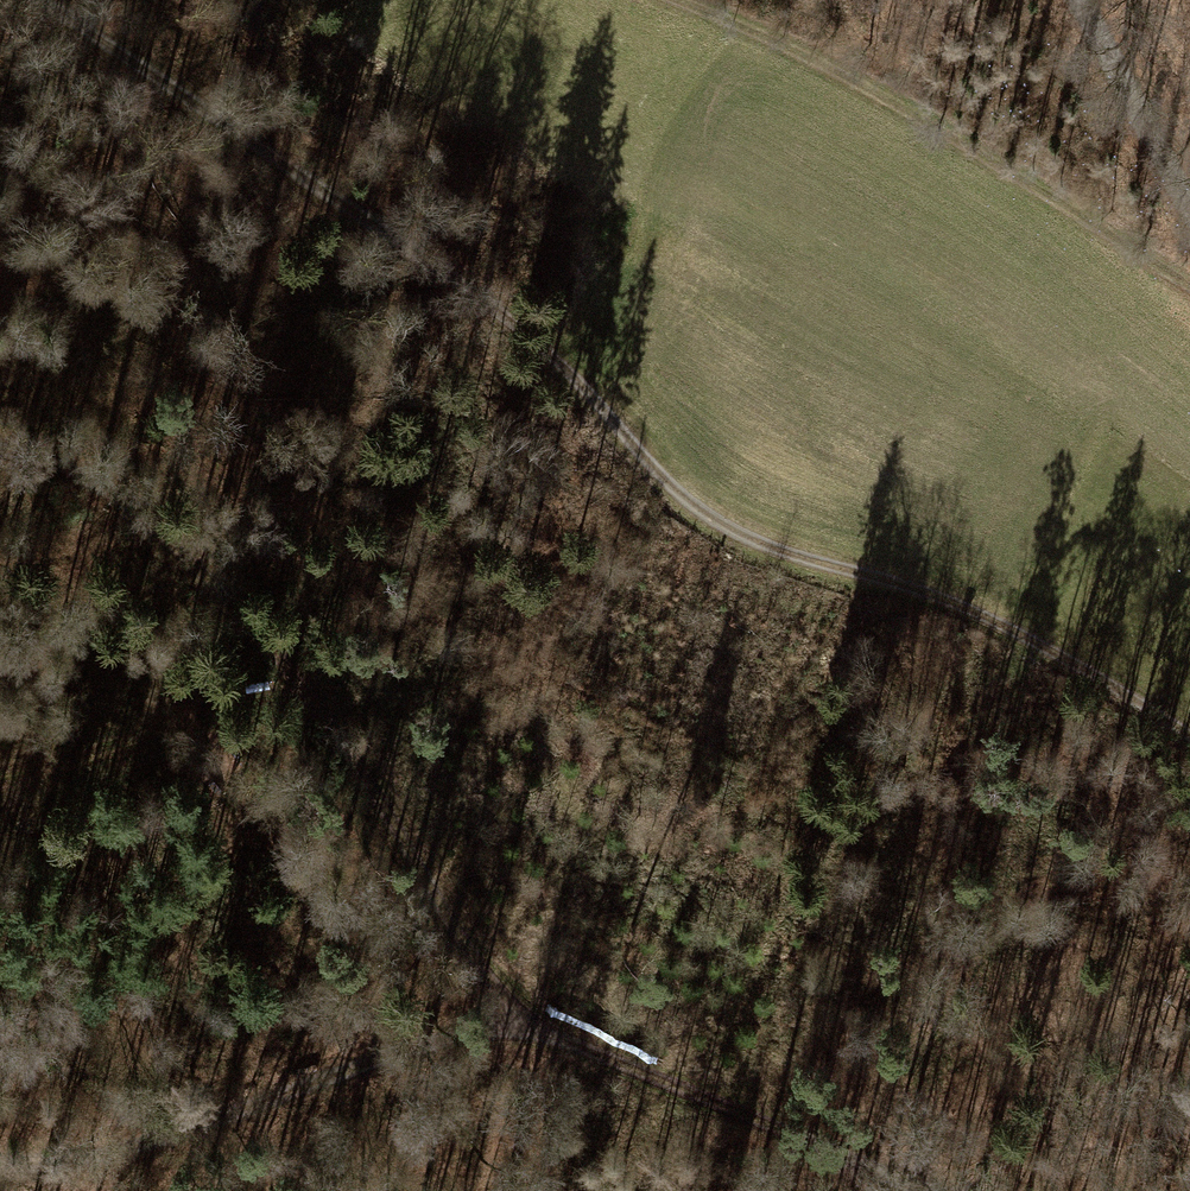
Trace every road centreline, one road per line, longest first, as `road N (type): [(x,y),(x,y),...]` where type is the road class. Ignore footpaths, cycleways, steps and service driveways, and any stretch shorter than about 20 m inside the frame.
road 1 (track): [(1189,739),(1018,627),(753,539),(694,507),(611,407),(501,310),(48,0)]
road 2 (track): [(908,1190),(509,1025),(357,742),(194,556),(102,474),(0,443)]
road 3 (track): [(680,0),(982,150),(1189,291)]
road 4 (track): [(0,1163),(104,1158),(402,1045)]
road 5 (residential): [(1081,0),(1189,205)]

